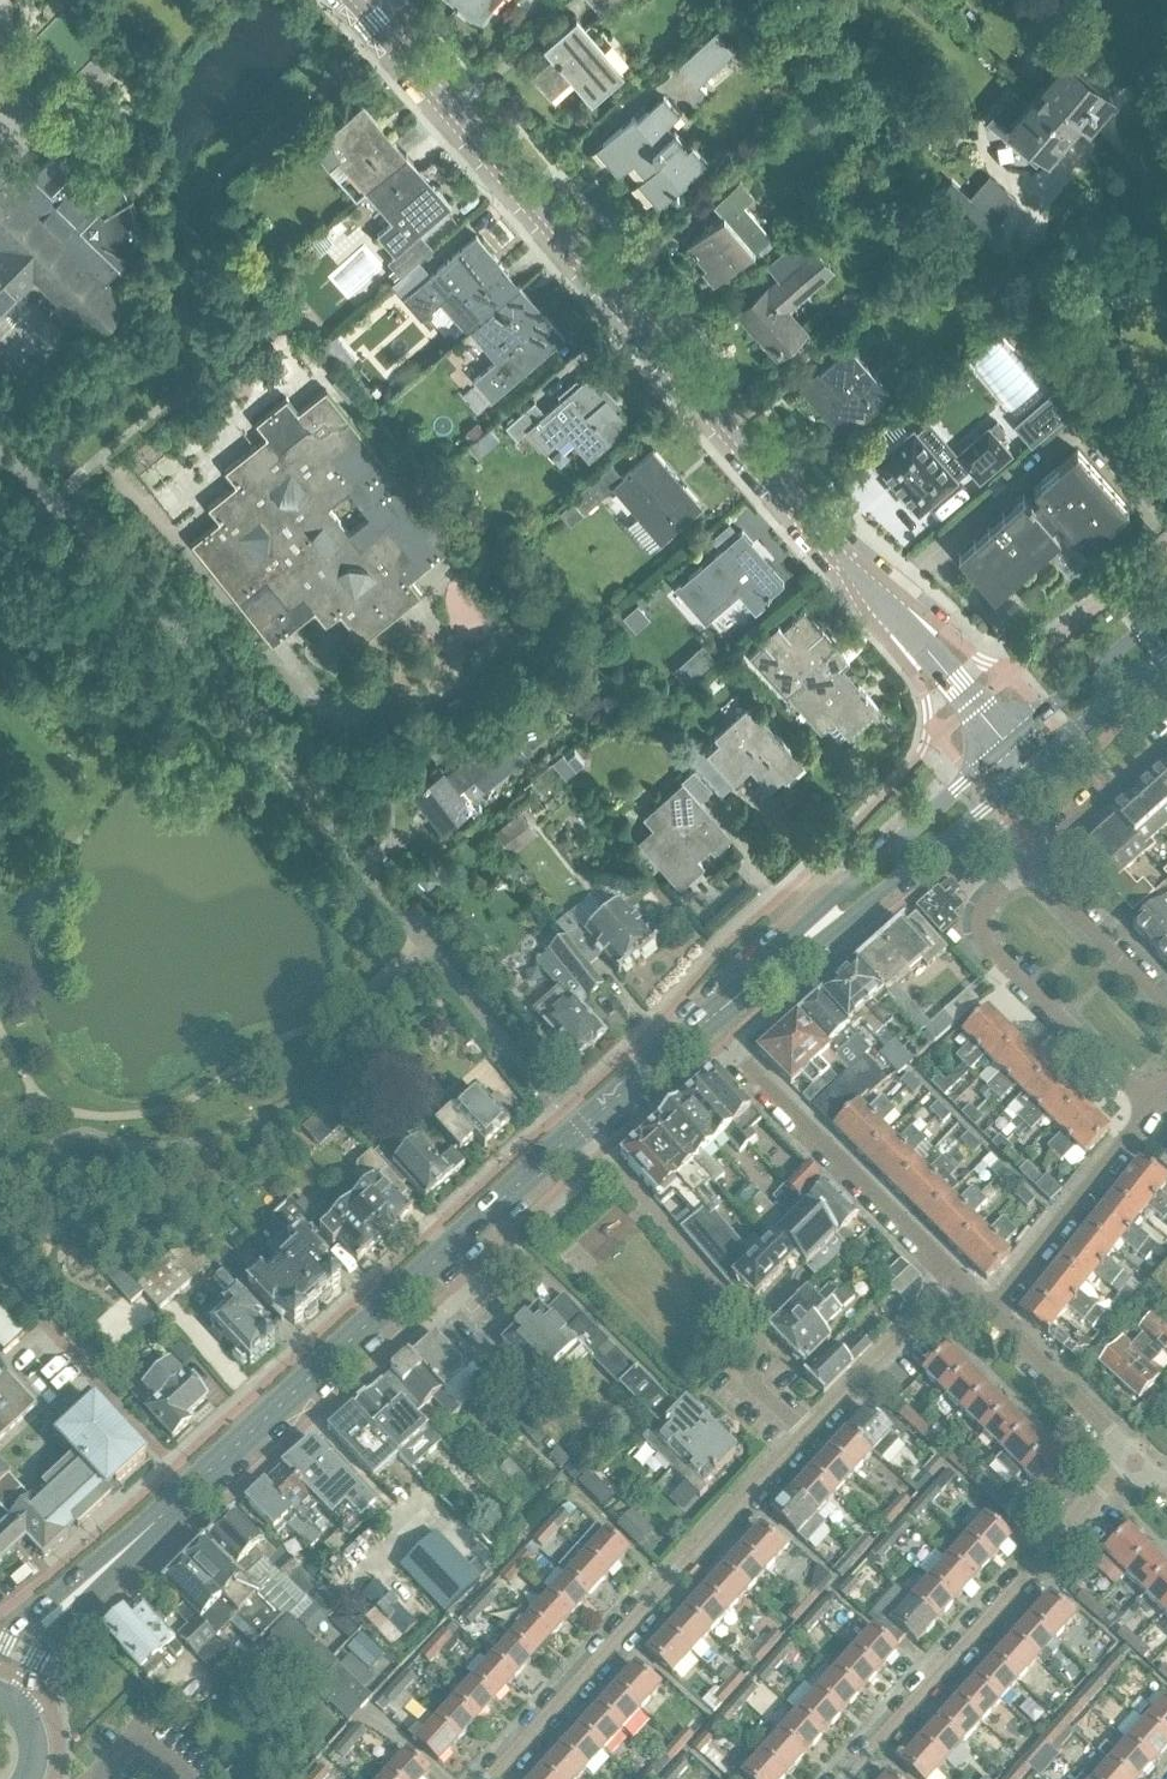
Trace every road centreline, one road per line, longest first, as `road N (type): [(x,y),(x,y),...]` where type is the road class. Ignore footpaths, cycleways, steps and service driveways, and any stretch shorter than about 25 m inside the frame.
road 1 (tertiary): [(1007,745),(360,2)]
road 2 (residential): [(577,1137),(112,553),(0,455)]
road 3 (secondary): [(192,1491),(577,1137)]
road 4 (residential): [(802,1436),(491,1778)]
road 5 (residential): [(848,1778),(1131,1461)]
road 6 (residential): [(701,1027),(952,1282)]
road 7 (secondary): [(753,983),(828,940),(1031,769)]
road 8 (secondary): [(1007,745),(753,983)]
road 9 (residential): [(1153,1106),(977,940),(978,914),(1026,868)]
road 10 (secondary): [(10,1717),(36,1662),(77,1610),(192,1491)]
road 11 (residential): [(989,1316),(1153,1106)]
road 12 (secondary): [(192,1491),(59,1592),(0,1651)]
road 13 (residential): [(952,1282),(802,1436)]
road 14 (secondary): [(1166,611),(1007,745)]
road 15 (residential): [(1131,1461),(989,1316)]
road 16 (residential): [(1026,868),(1166,1006)]
road 17 (residential): [(1166,741),(1026,868)]
road 18 (residential): [(802,1436),(746,1381),(756,1334),(721,1293)]
road 19 (secondary): [(1031,769),(1166,656)]
road 20 (secondary): [(577,1137),(701,1027)]

